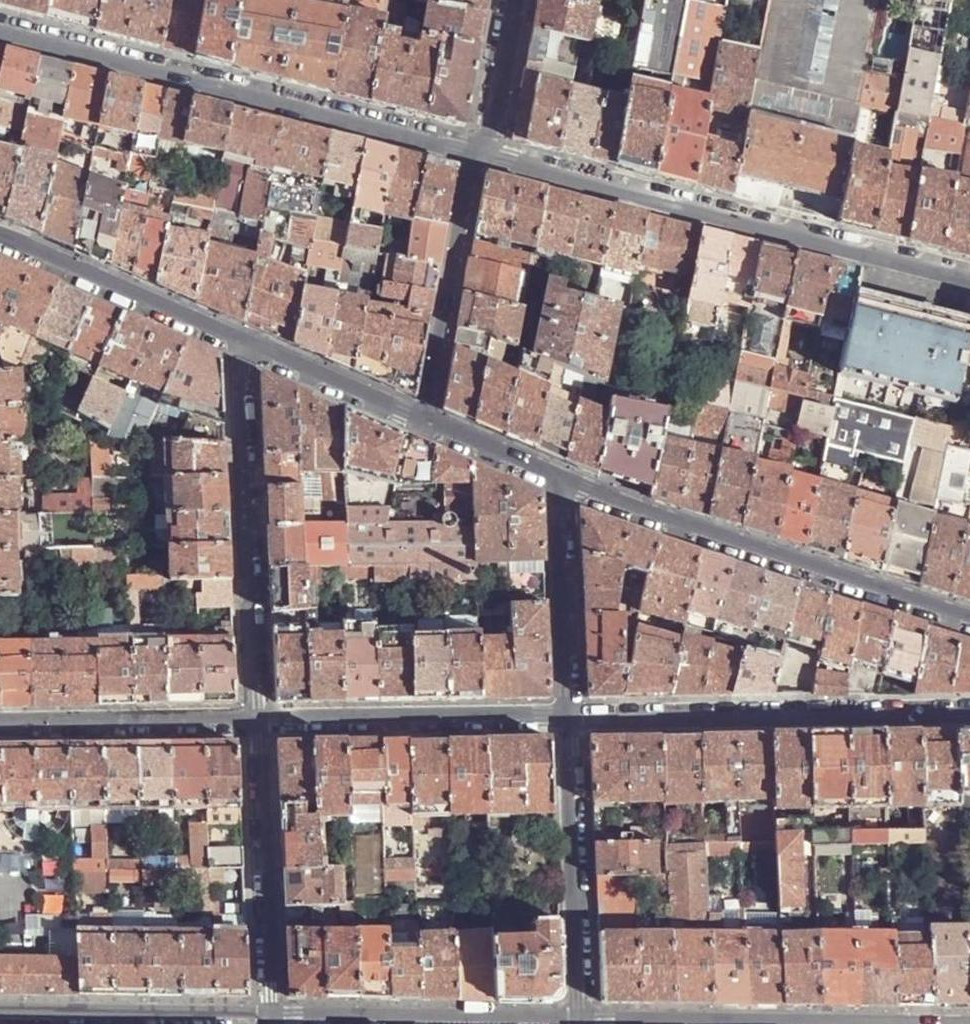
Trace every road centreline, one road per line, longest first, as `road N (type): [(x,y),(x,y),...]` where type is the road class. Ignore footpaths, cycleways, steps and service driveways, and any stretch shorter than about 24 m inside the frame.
road 1 (residential): [(969,276),(480,152)]
road 2 (residential): [(480,152),(0,25)]
road 3 (tertiary): [(567,487),(969,620)]
road 4 (residential): [(969,709),(569,714)]
road 5 (residential): [(258,721),(236,367),(244,343)]
road 6 (residential): [(569,714),(258,721)]
road 7 (residential): [(270,1015),(579,1019)]
road 8 (residential): [(569,714),(579,1019)]
road 9 (residential): [(270,1015),(258,721)]
road 10 (residential): [(480,152),(470,168),(426,422)]
road 11 (residential): [(0,1009),(270,1015)]
road 12 (tertiary): [(0,236),(244,343)]
road 13 (residential): [(258,721),(0,726)]
road 14 (residential): [(567,487),(569,714)]
road 15 (tertiary): [(244,343),(426,422)]
road 16 (residential): [(579,1019),(752,1023)]
road 17 (residential): [(514,0),(480,152)]
road 18 (tertiary): [(426,422),(567,487)]

